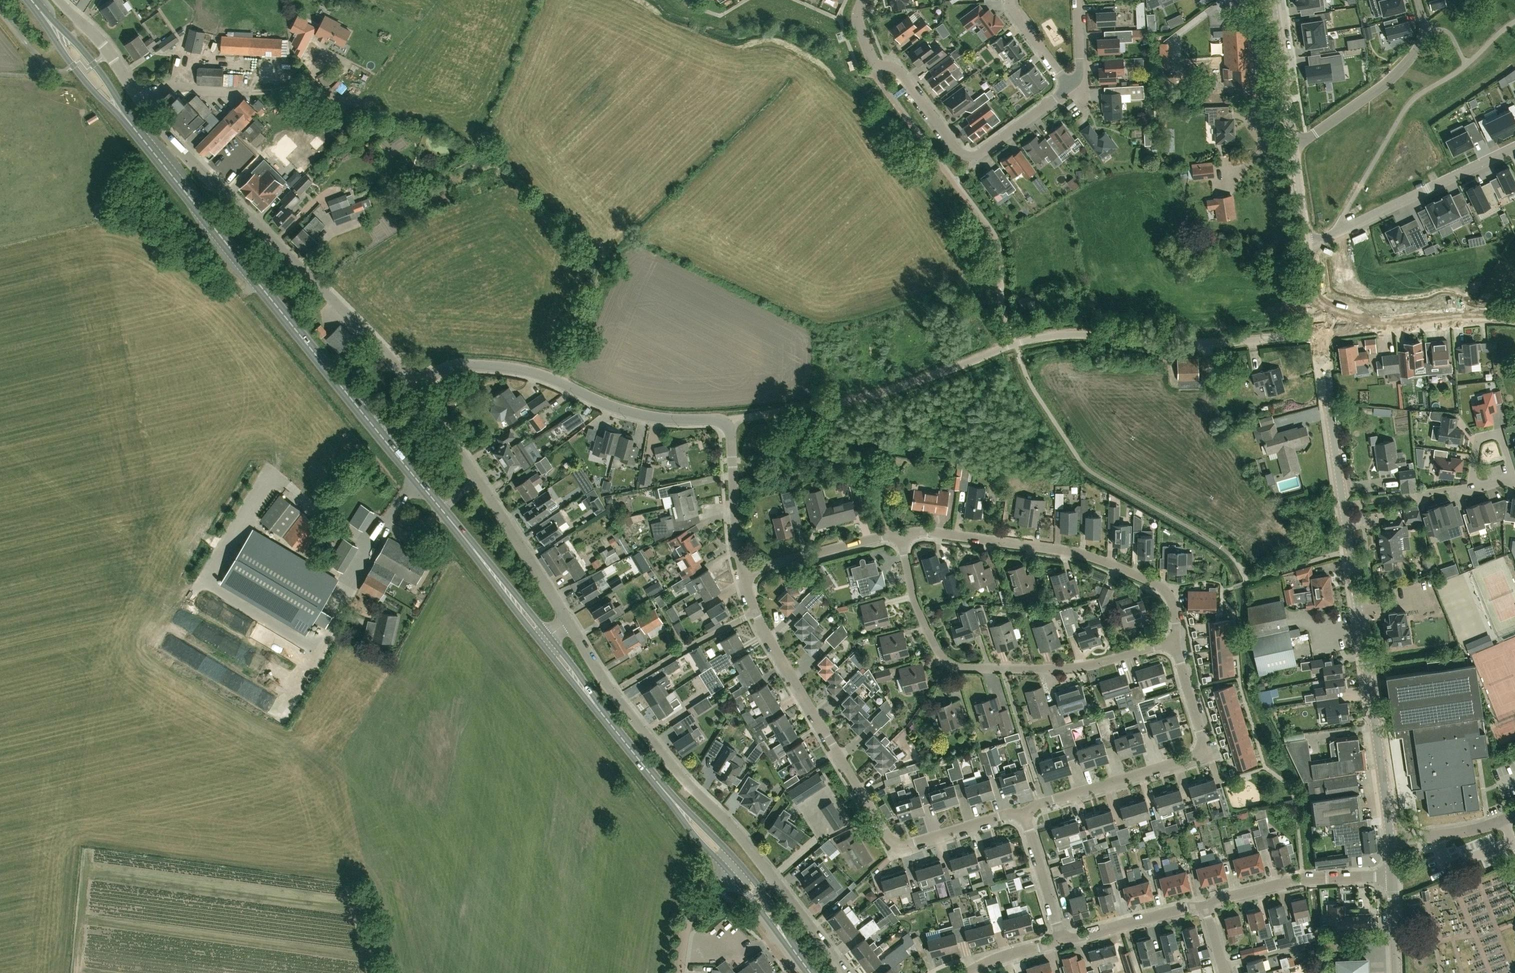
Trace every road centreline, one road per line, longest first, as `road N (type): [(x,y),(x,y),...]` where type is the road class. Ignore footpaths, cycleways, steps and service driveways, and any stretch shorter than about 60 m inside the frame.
road 1 (unclassified): [(728,421),(879,394),(1055,335),(1214,343),(1320,333)]
road 2 (residential): [(411,385),(154,123),(95,33),(59,0)]
road 3 (tertiary): [(1390,840),(1320,333)]
road 4 (primary): [(439,509),(133,129)]
road 5 (residential): [(741,575),(765,637),(887,837),(907,847),(1023,812)]
road 6 (residential): [(901,536),(920,622),(952,668),(1069,669),(1174,641)]
road 7 (residential): [(1069,86),(983,155),(962,155),(899,71),(873,66),(860,34),(861,0)]
road 8 (residential): [(772,878),(739,829),(681,776),(611,691),(566,622)]
road 9 (residential): [(728,421),(625,412),(514,367),(462,365),(411,385)]
road 10 (residential): [(1174,641),(1165,590),(1082,555),(901,536)]
road 11 (residential): [(1023,812),(1193,758),(1201,737),(1174,641)]
road 12 (residential): [(1306,244),(1514,149)]
road 13 (residential): [(1292,148),(1405,65),(1421,40),(1419,0)]
road 14 (primary): [(667,795),(542,638)]
road 15 (residential): [(1320,333),(1514,318)]
road 16 (residential): [(1205,903),(1303,880),(1391,878)]
road 17 (residential): [(566,622),(477,480)]
road 18 (primary): [(542,638),(439,509)]
road 19 (residential): [(901,536),(741,575)]
road 20 (residential): [(728,421),(741,575)]
road 21 (primary): [(40,11),(70,64),(133,129)]
road 22 (primary): [(133,129),(92,64),(40,11)]
road 23 (residential): [(1060,941),(1205,903)]
road 24 (tertiary): [(1292,148),(1271,0)]
road 25 (residential): [(1060,941),(1023,812)]
road 26 (unclassified): [(845,972),(772,878)]

